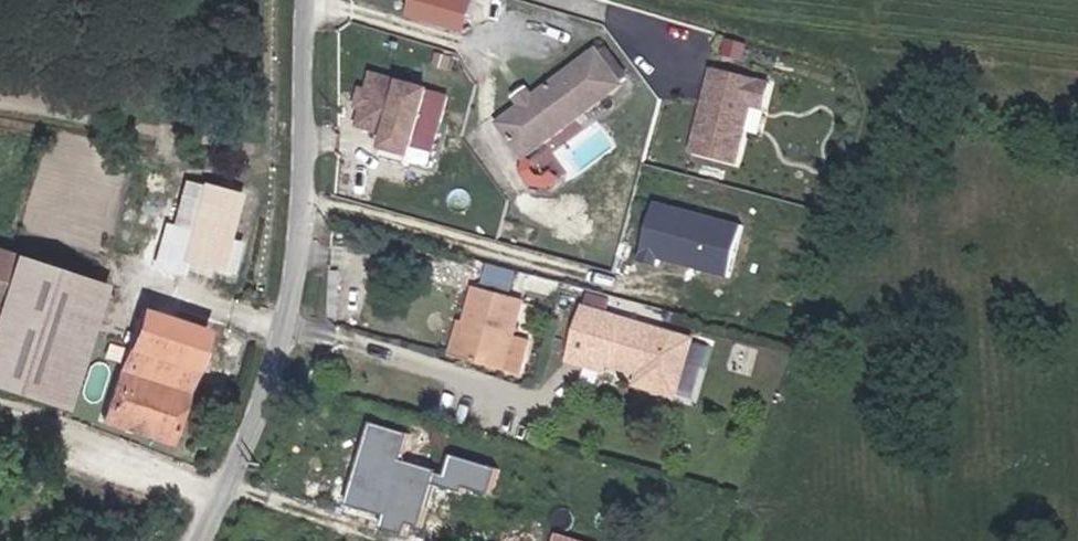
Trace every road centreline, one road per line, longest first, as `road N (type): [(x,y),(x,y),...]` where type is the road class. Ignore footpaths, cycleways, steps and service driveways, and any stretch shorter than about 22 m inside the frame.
road 1 (residential): [(323,0),(316,101),(279,314),(239,461),(202,540)]

